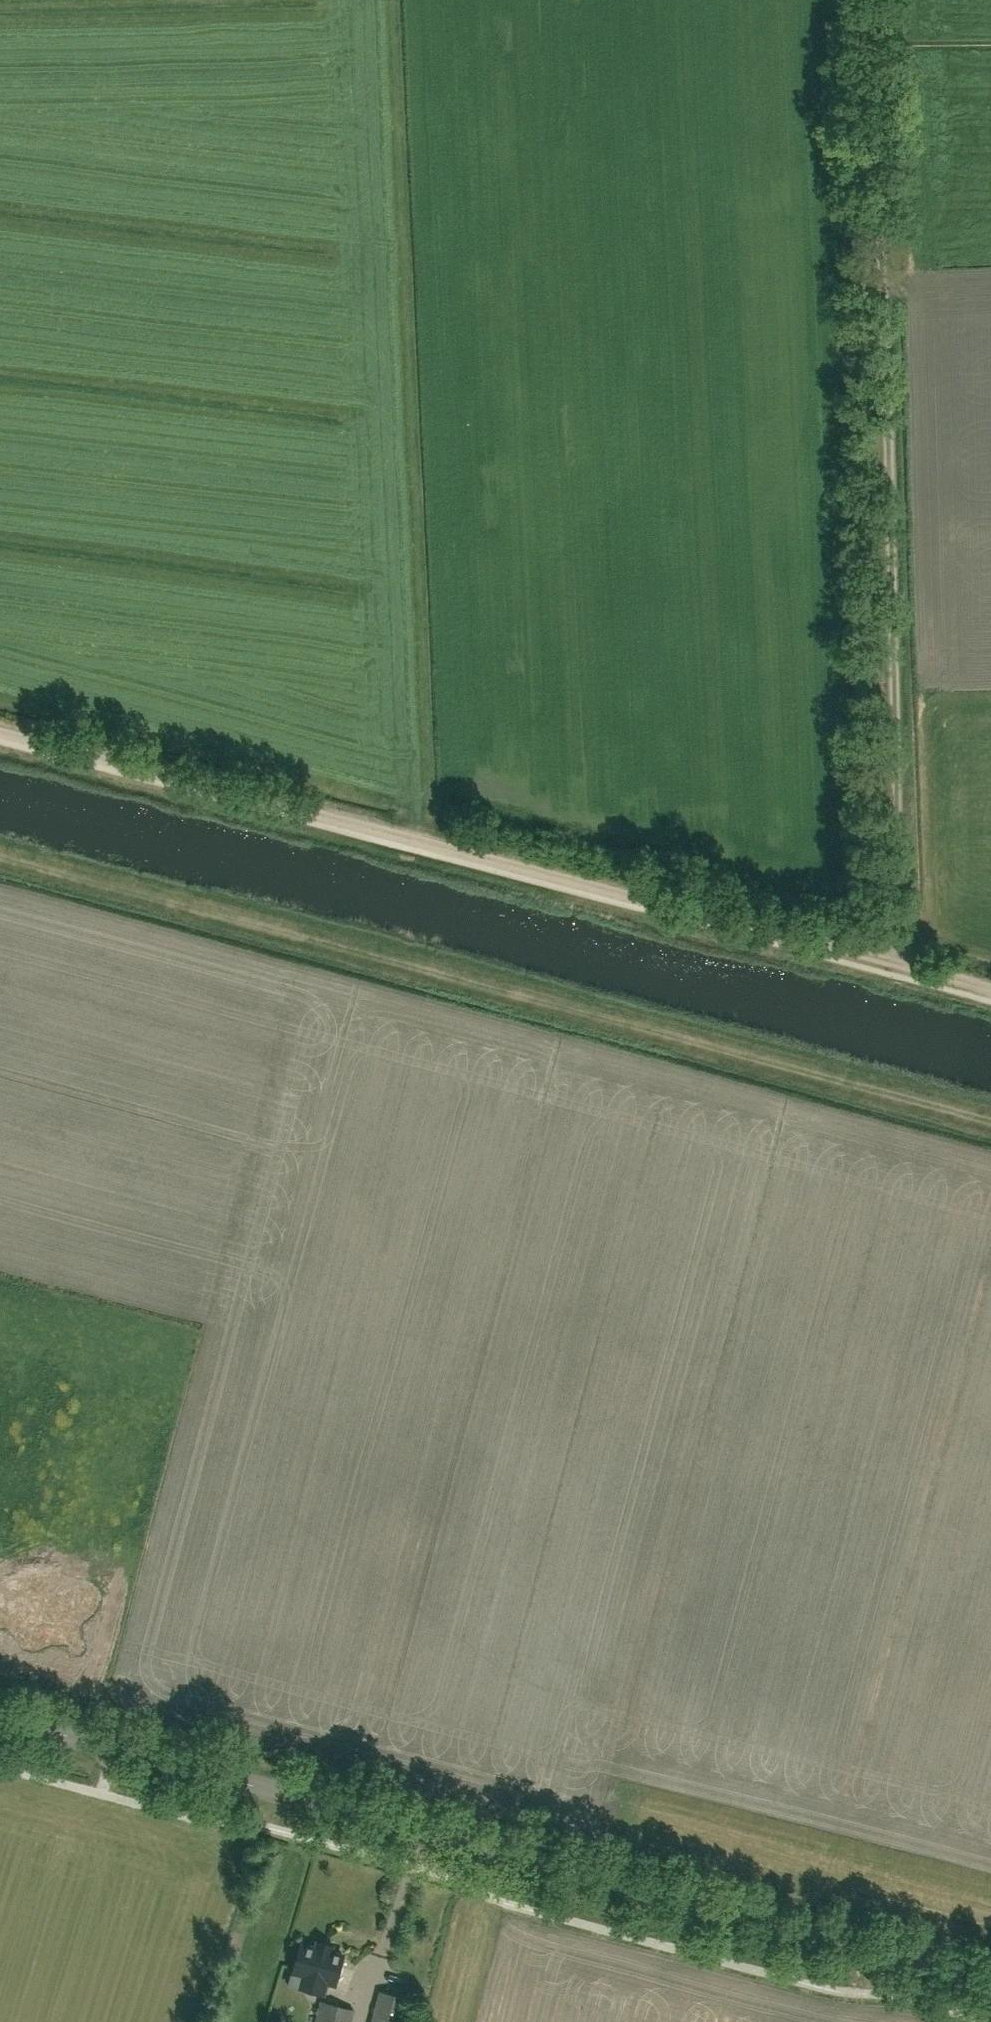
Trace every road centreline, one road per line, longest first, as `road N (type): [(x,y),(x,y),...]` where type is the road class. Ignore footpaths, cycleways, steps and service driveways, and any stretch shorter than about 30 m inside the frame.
road 1 (tertiary): [(990,1986),(0,1719)]
road 2 (track): [(990,988),(0,731)]
road 3 (track): [(881,0),(901,968)]

